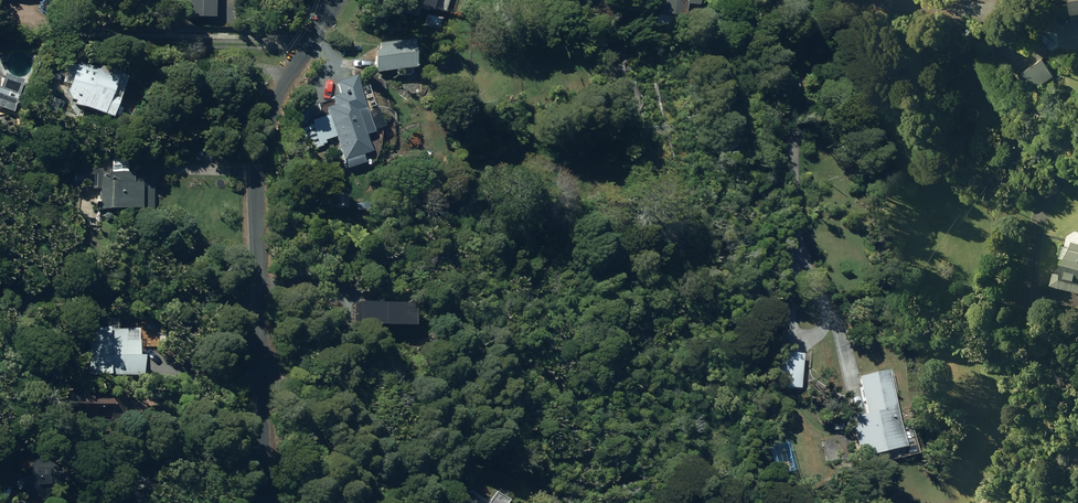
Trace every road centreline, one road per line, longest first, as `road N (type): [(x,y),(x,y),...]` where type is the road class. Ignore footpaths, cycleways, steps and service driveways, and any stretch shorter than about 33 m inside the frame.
road 1 (residential): [(261,502),(254,173),(278,93),(338,0)]

